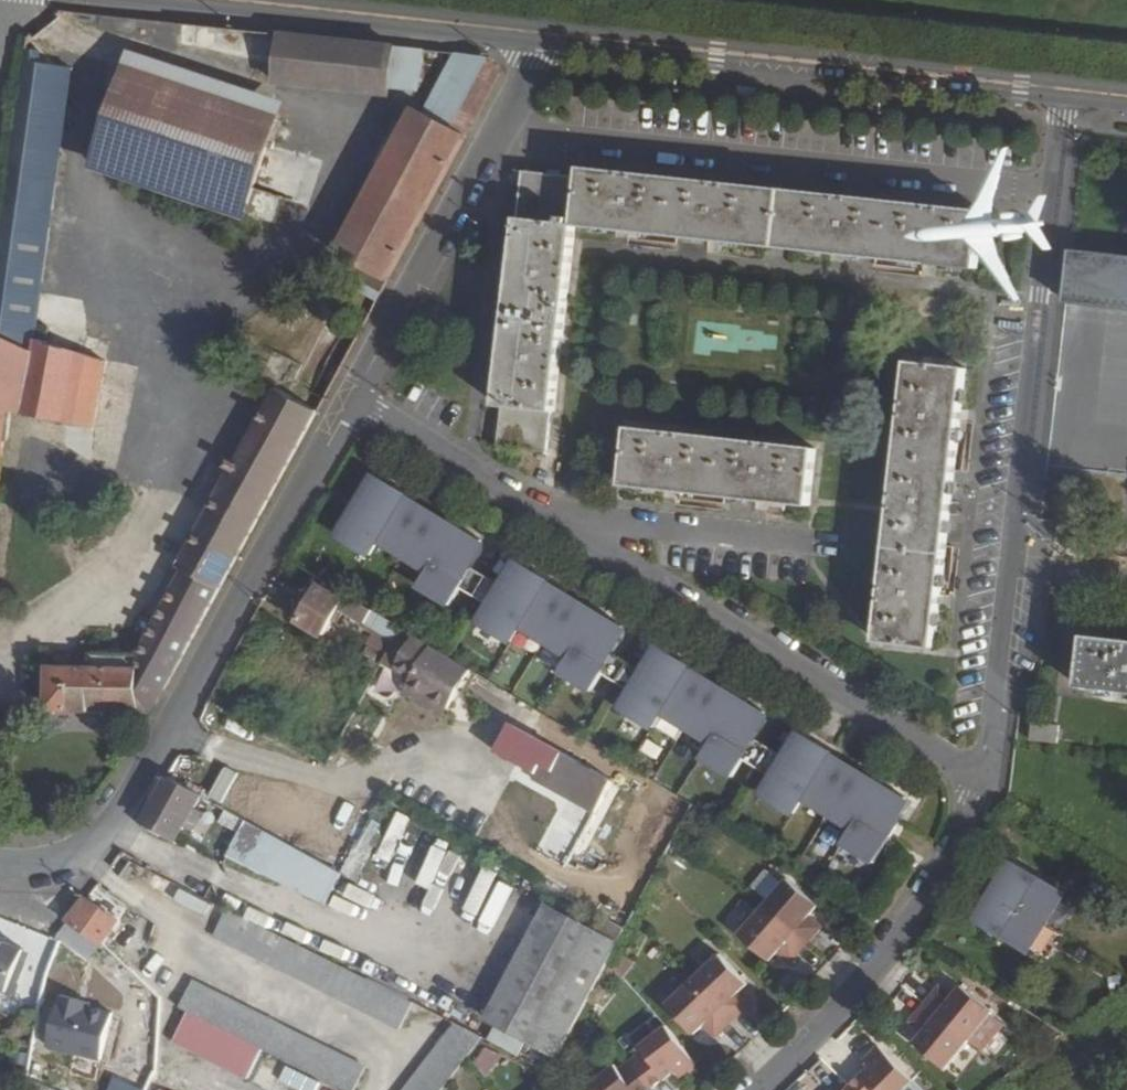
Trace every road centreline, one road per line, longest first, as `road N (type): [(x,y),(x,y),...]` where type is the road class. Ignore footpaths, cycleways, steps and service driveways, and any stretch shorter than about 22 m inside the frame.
road 1 (residential): [(978,778),(354,397)]
road 2 (residential): [(978,778),(992,738),(1062,89)]
road 3 (residential): [(0,864),(87,852),(133,800),(354,397)]
road 4 (secondary): [(1062,89),(541,32)]
road 5 (residential): [(354,397),(523,91),(541,32)]
road 6 (residential): [(744,1089),(856,979),(931,880),(978,778)]
road 7 (secondary): [(541,32),(201,0)]

